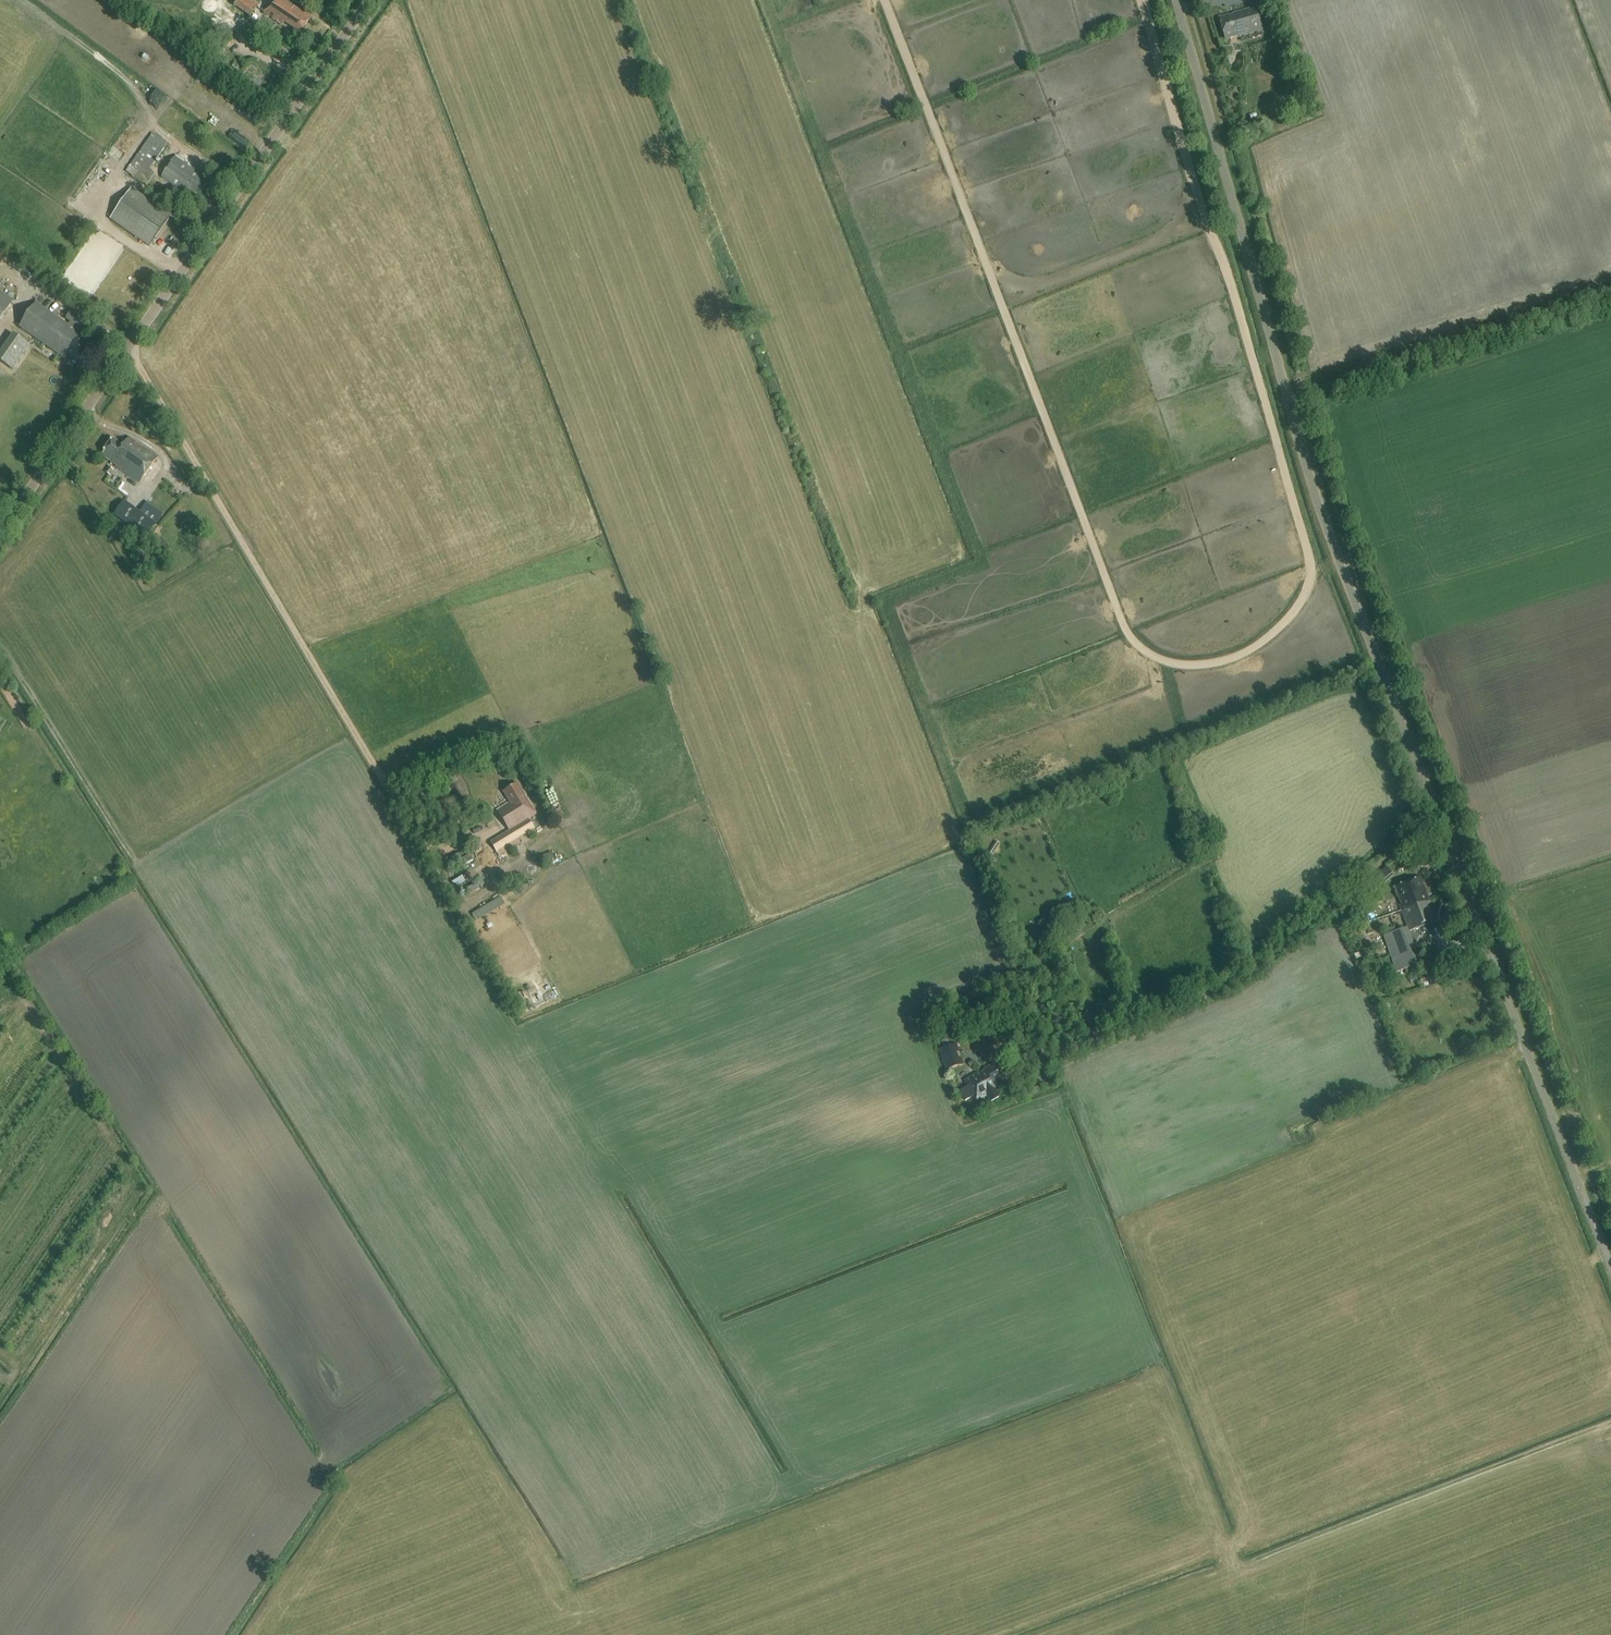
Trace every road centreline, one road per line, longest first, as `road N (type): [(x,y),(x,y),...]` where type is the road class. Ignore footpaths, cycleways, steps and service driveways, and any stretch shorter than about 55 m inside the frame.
road 1 (unclassified): [(1610,1269),(1316,495),(1178,0)]
road 2 (tertiary): [(0,531),(369,0)]
road 3 (track): [(126,350),(443,884)]
road 4 (track): [(1436,814),(1246,973),(1042,1053)]

